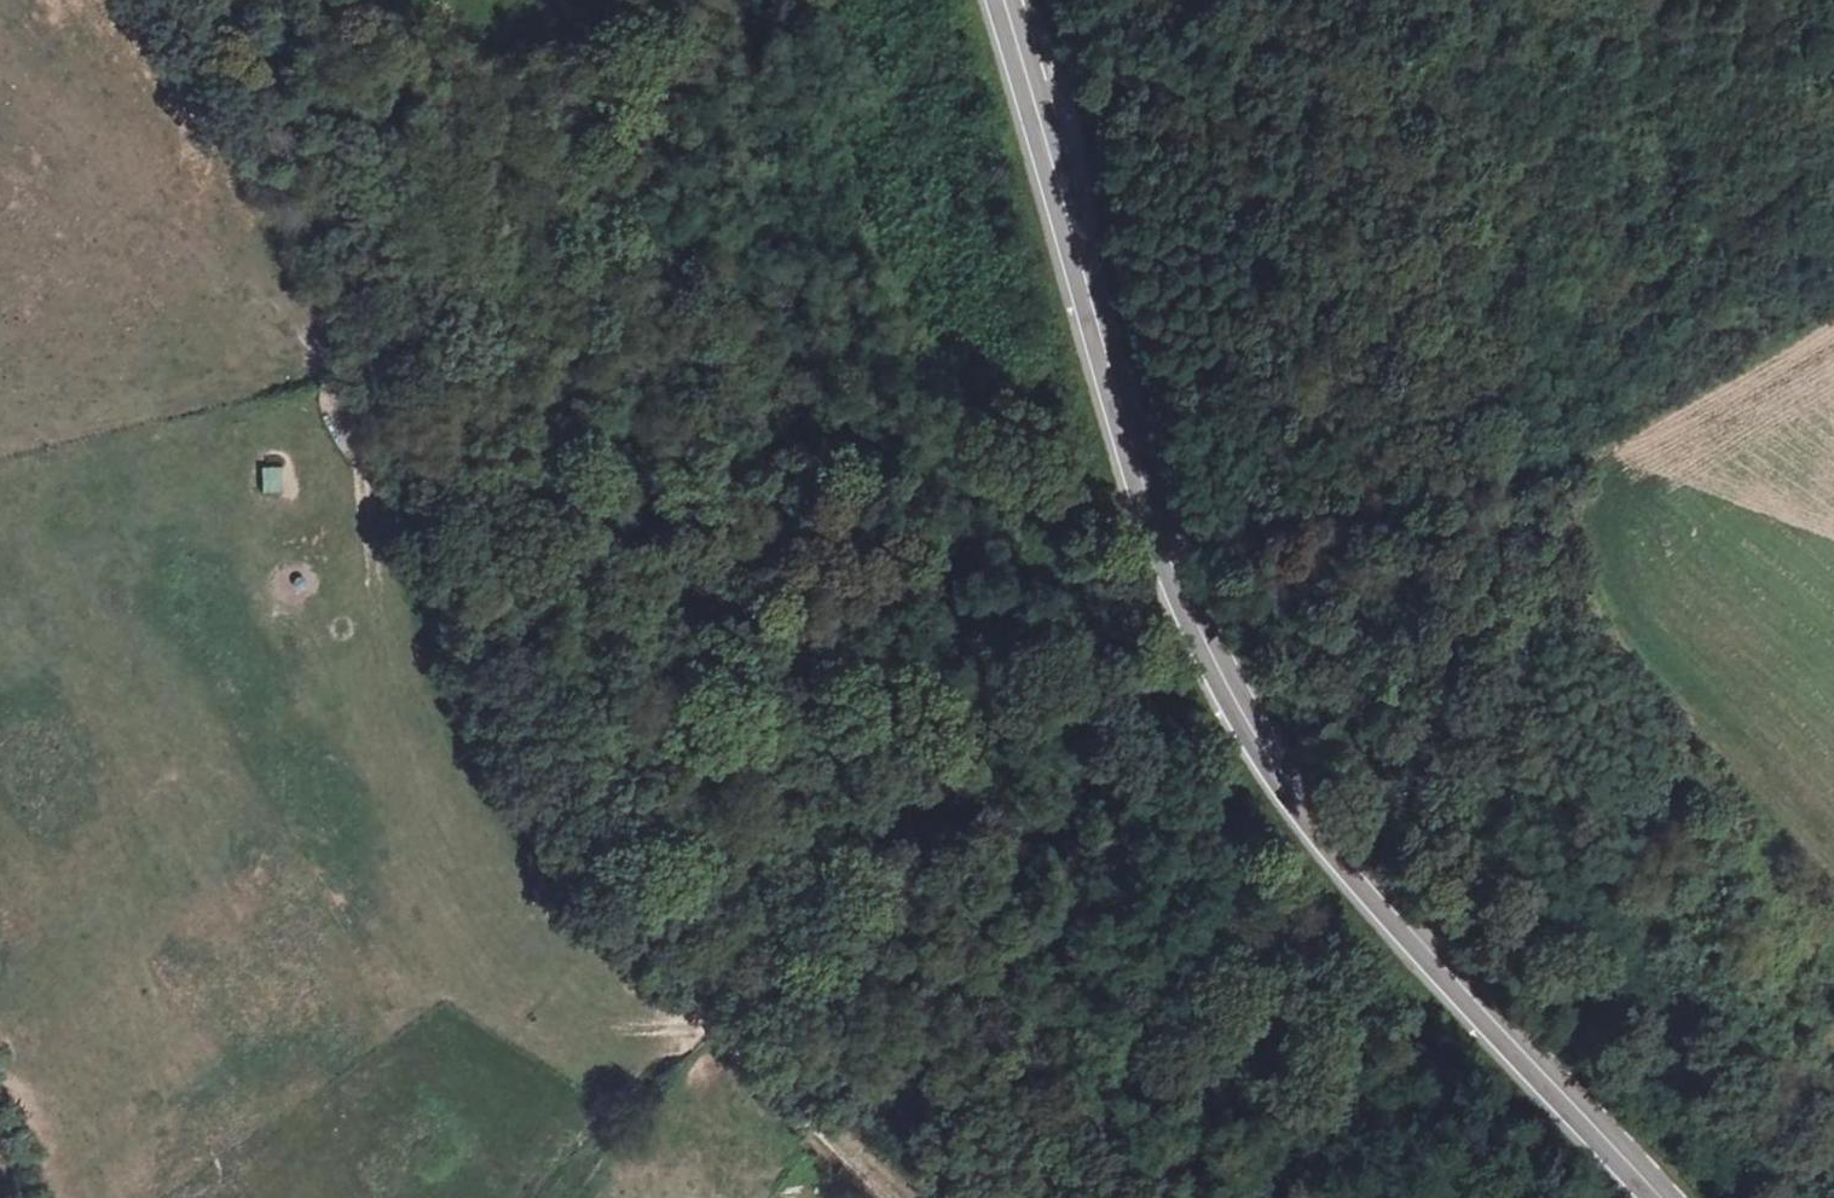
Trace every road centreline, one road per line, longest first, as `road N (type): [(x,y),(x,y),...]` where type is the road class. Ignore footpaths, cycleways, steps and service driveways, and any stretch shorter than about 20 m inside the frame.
road 1 (tertiary): [(1667,1197),(1318,833),(1236,708),(1140,478),(999,0)]
road 2 (track): [(890,1197),(721,1021)]

